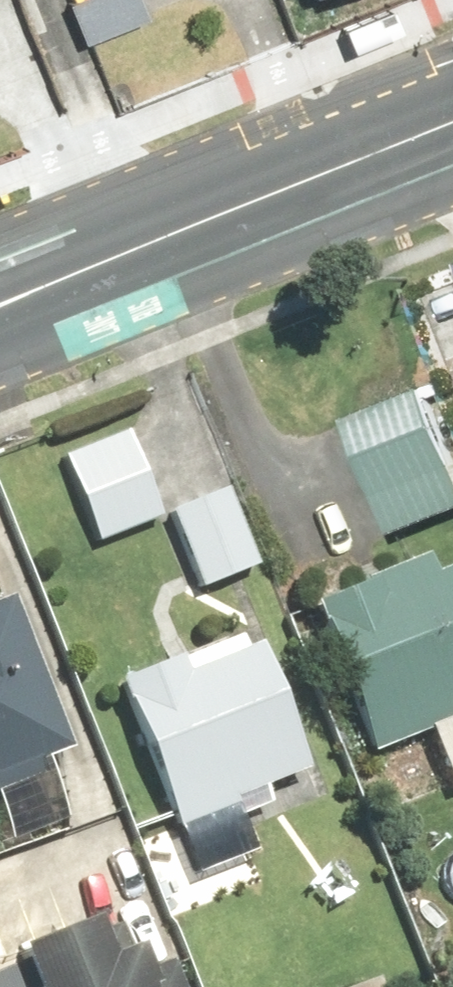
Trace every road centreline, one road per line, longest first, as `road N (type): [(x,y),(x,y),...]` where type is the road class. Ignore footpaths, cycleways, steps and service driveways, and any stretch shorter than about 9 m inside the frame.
road 1 (secondary): [(0,298),(452,118)]

